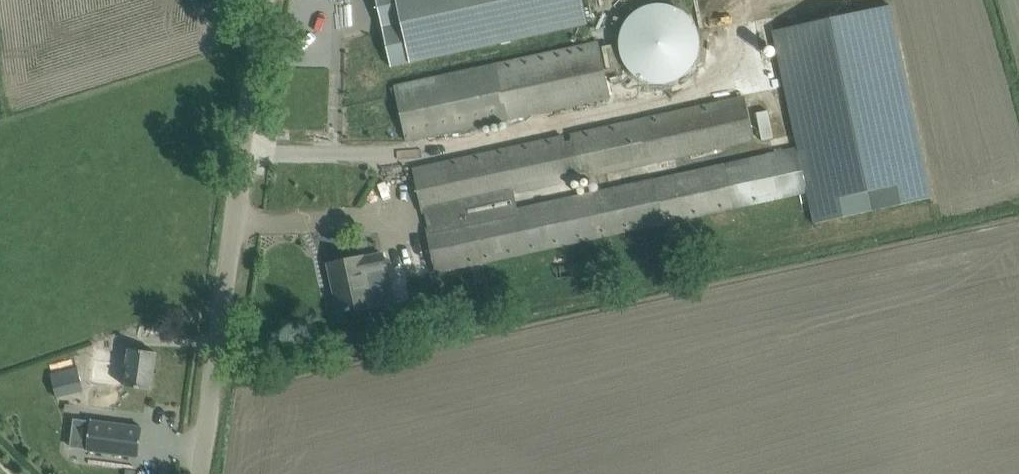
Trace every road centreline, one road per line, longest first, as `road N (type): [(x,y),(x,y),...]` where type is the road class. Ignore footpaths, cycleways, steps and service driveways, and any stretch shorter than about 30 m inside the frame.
road 1 (unclassified): [(200,473),(264,0)]

